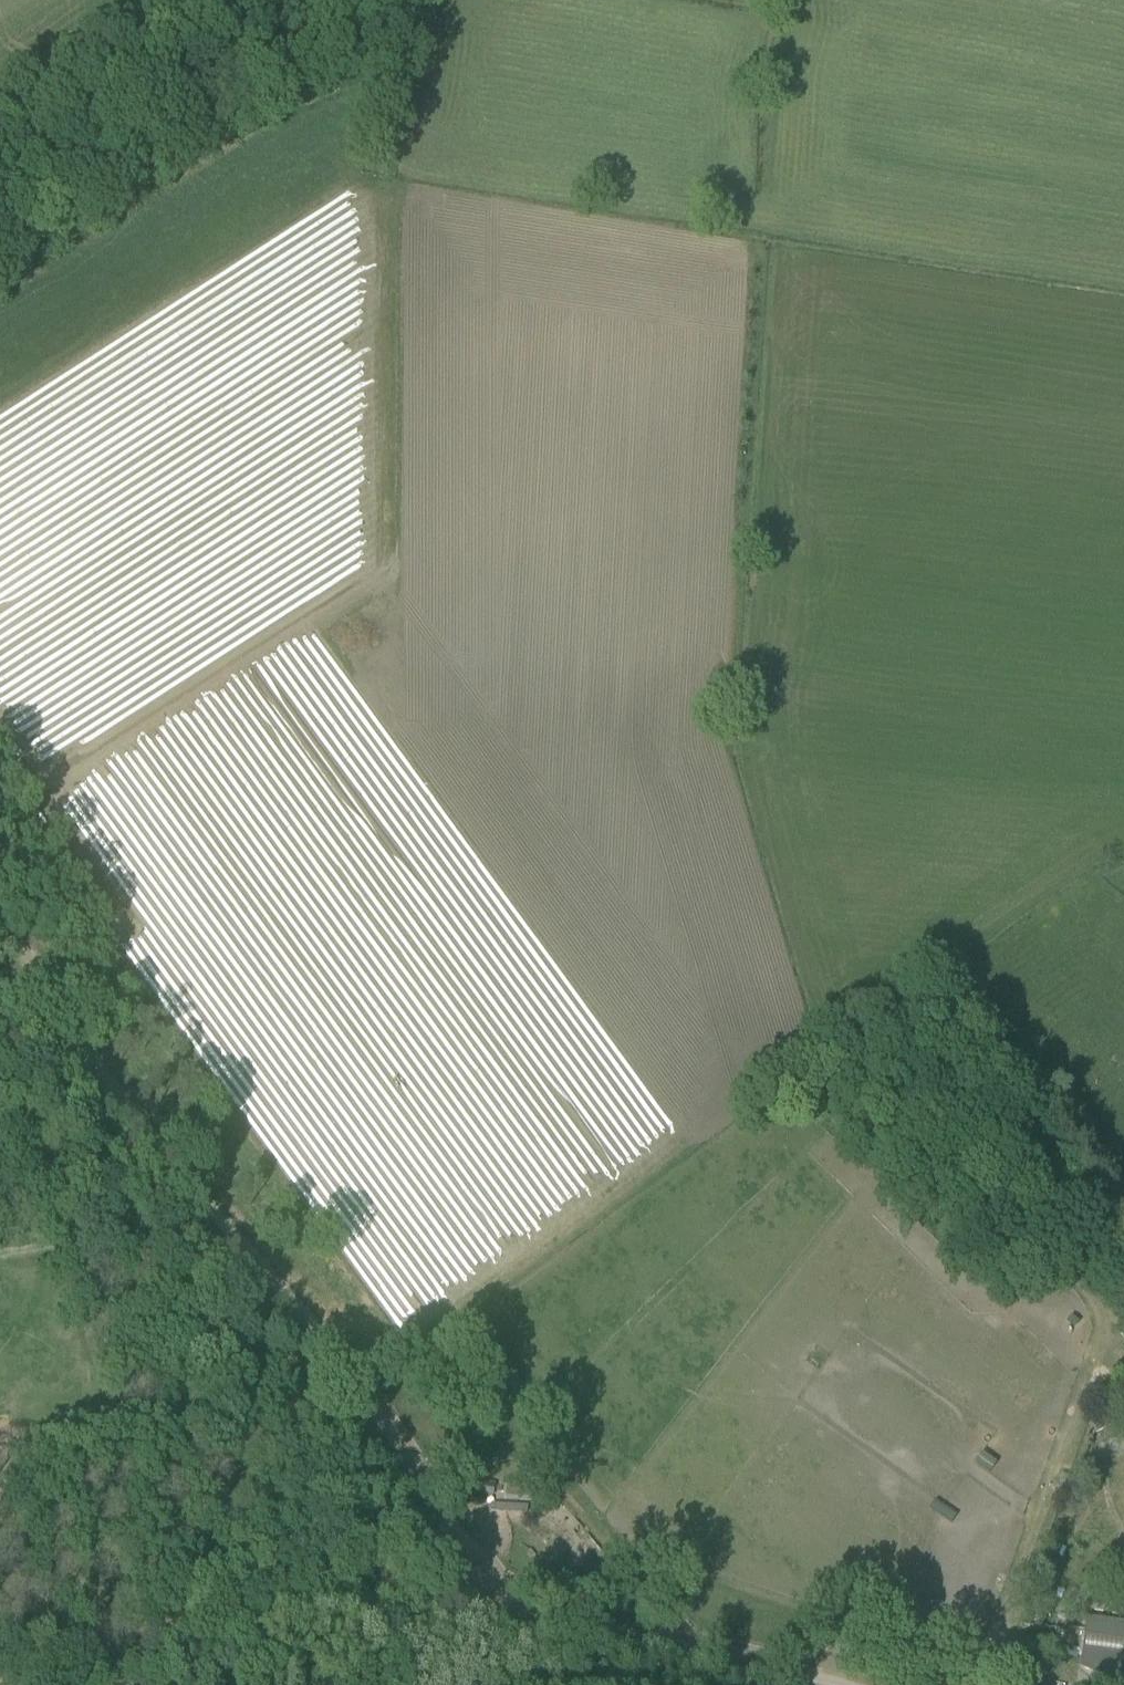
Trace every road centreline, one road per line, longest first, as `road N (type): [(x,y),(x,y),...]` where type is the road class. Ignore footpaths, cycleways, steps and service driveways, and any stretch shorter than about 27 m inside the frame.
road 1 (track): [(840,1684),(510,1614),(277,1268),(208,1207),(0,944)]
road 2 (track): [(113,1684),(104,1645),(321,1599),(436,1599),(510,1614)]

